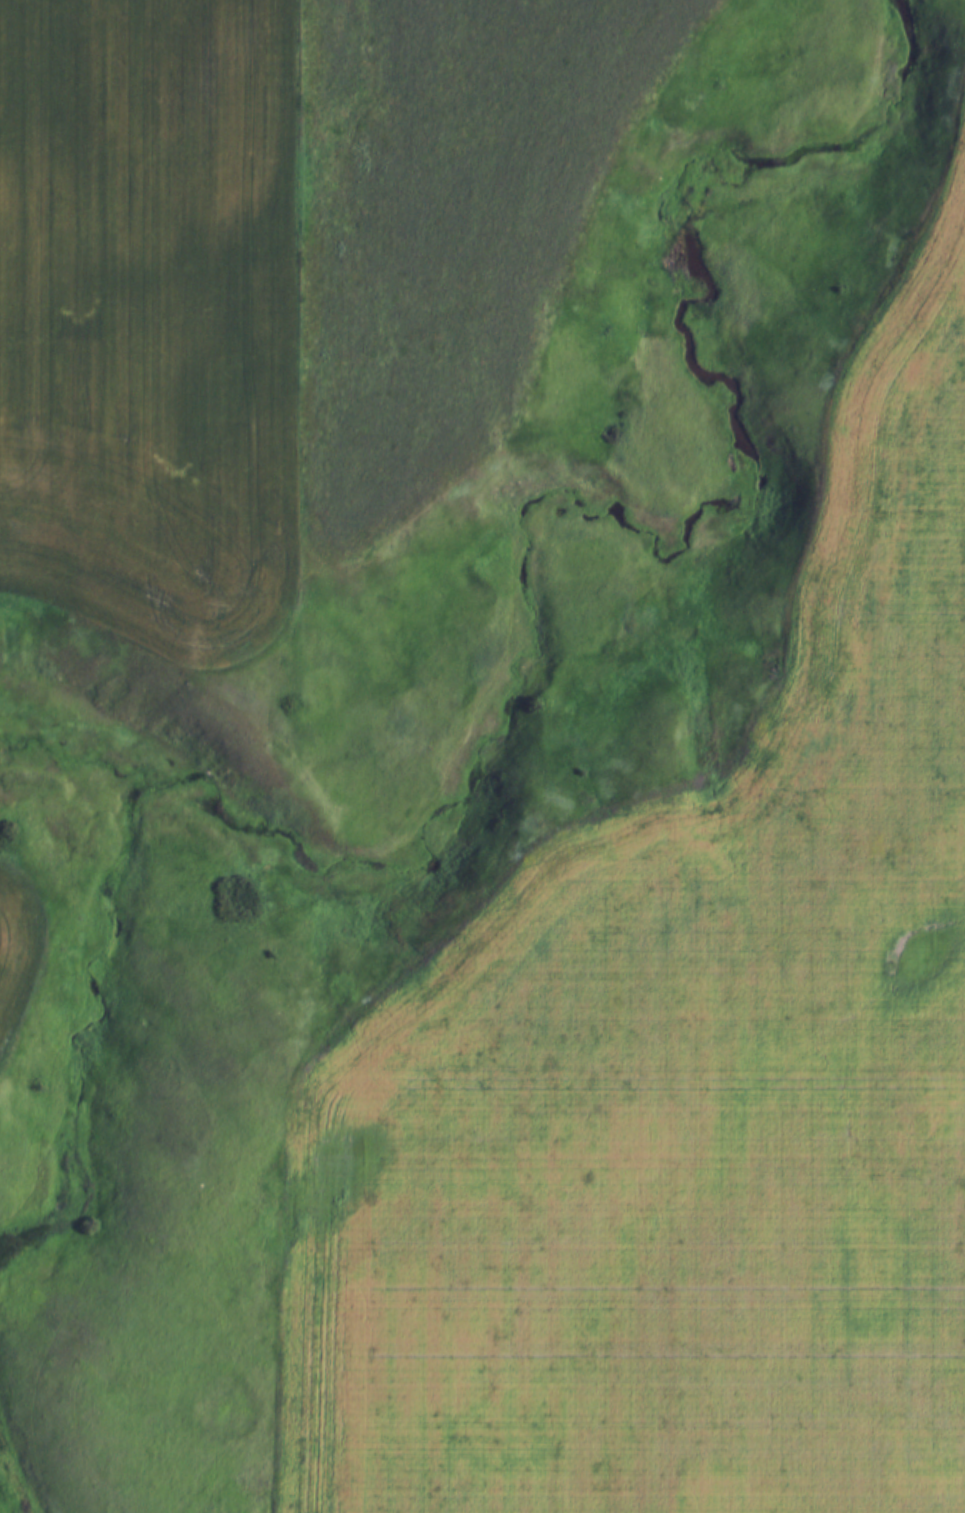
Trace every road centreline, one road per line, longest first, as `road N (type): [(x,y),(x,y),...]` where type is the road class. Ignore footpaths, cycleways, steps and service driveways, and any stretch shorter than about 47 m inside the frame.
road 1 (track): [(365,567),(526,421),(578,421),(605,408),(638,365),(665,232),(686,204),(702,203),(728,223),(877,365),(902,376),(964,355)]
road 2 (track): [(724,0),(607,179),(526,421)]

